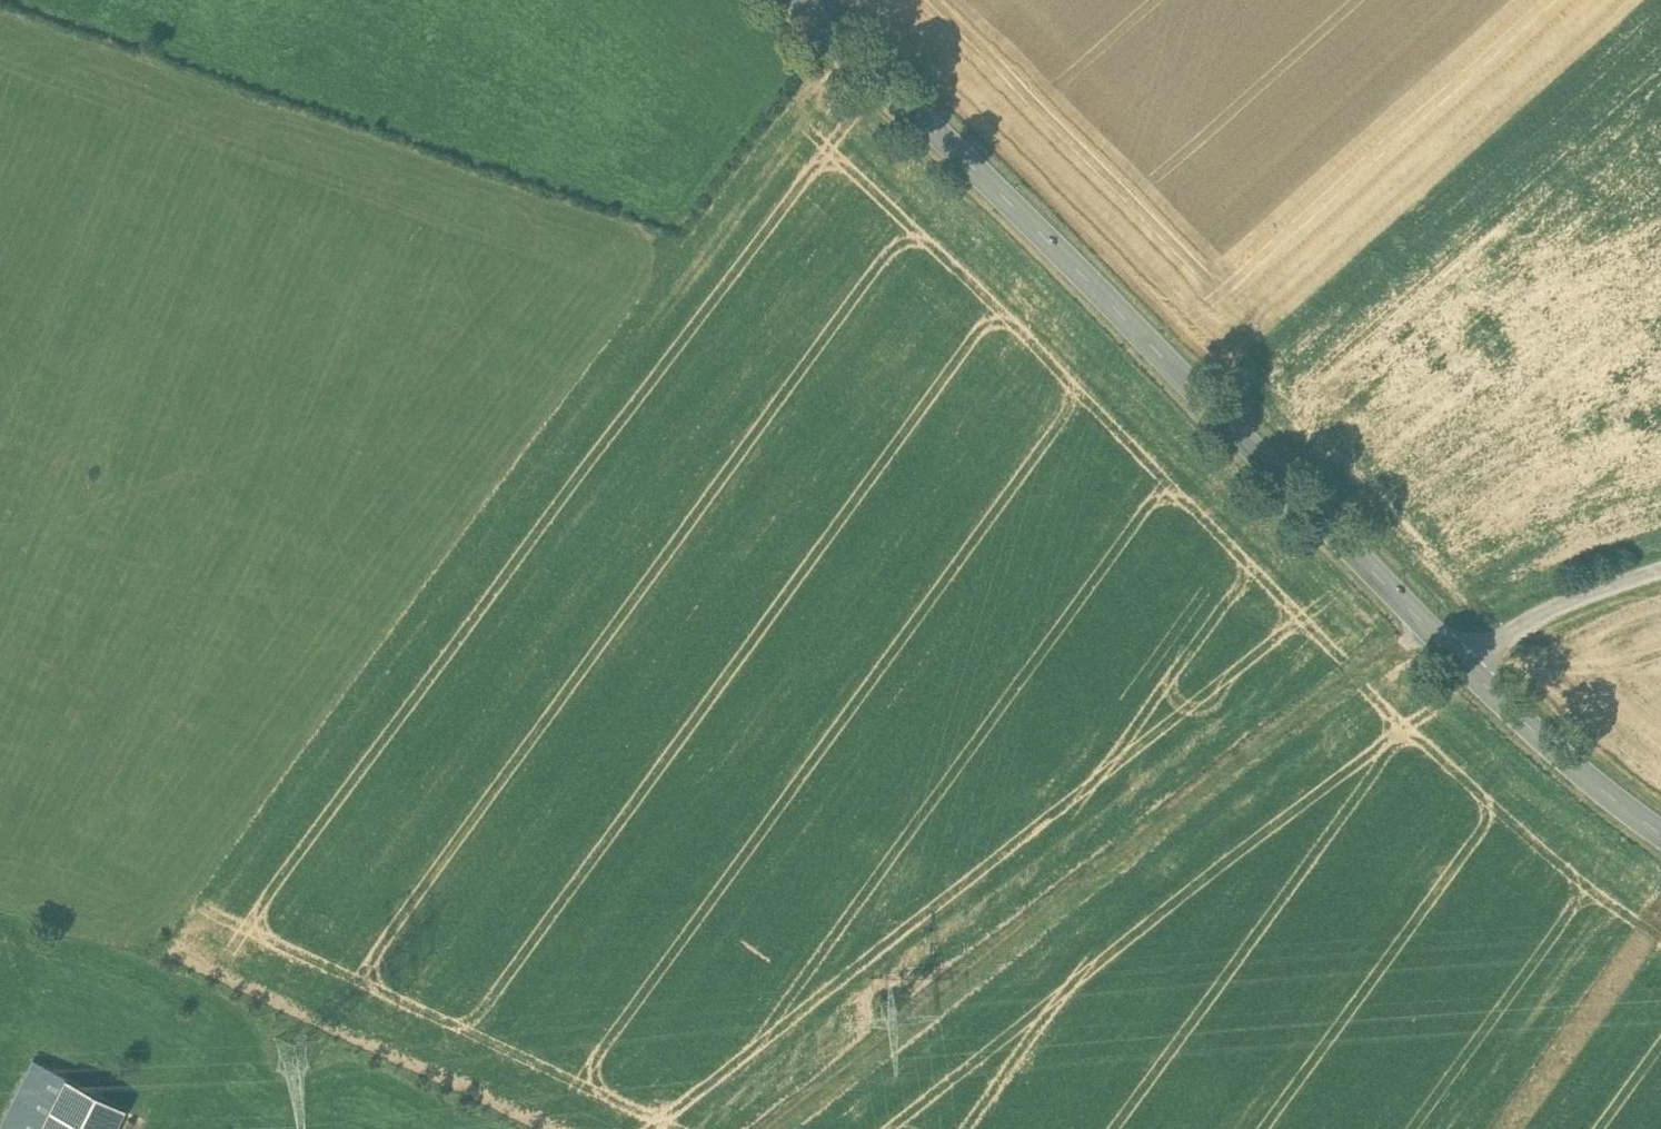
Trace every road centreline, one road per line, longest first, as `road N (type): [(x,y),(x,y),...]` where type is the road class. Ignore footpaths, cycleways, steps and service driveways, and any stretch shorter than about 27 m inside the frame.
road 1 (tertiary): [(1461,661),(797,0)]
road 2 (tertiary): [(1660,833),(1461,661)]
road 3 (unclassified): [(1461,661),(1581,599),(1660,575)]

